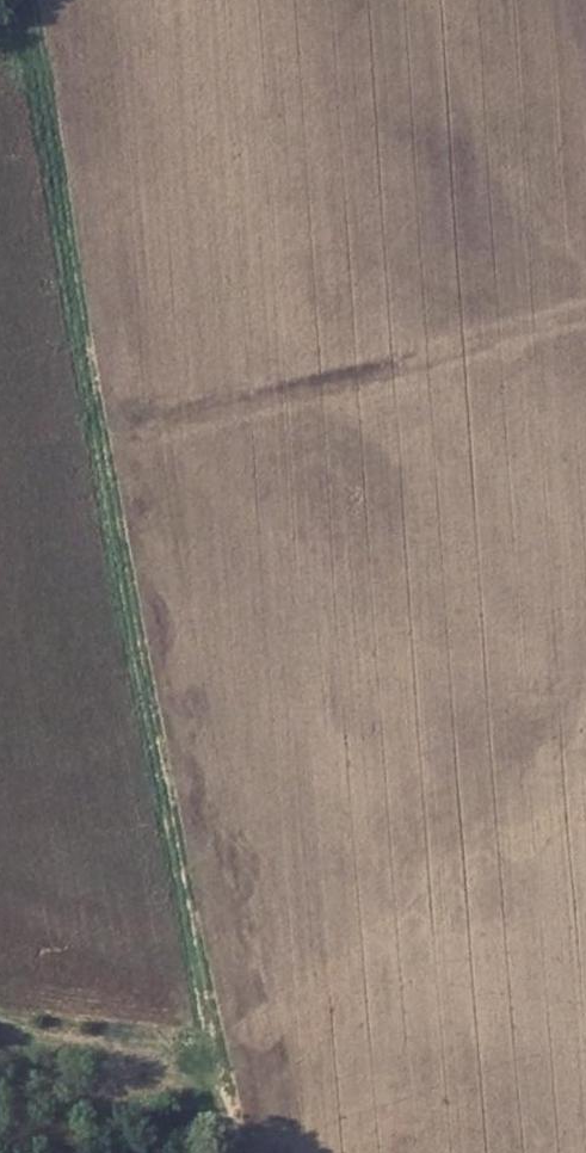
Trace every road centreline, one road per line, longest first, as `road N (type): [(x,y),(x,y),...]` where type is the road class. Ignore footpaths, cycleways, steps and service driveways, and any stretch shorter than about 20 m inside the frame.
road 1 (track): [(232,1152),(26,0)]

